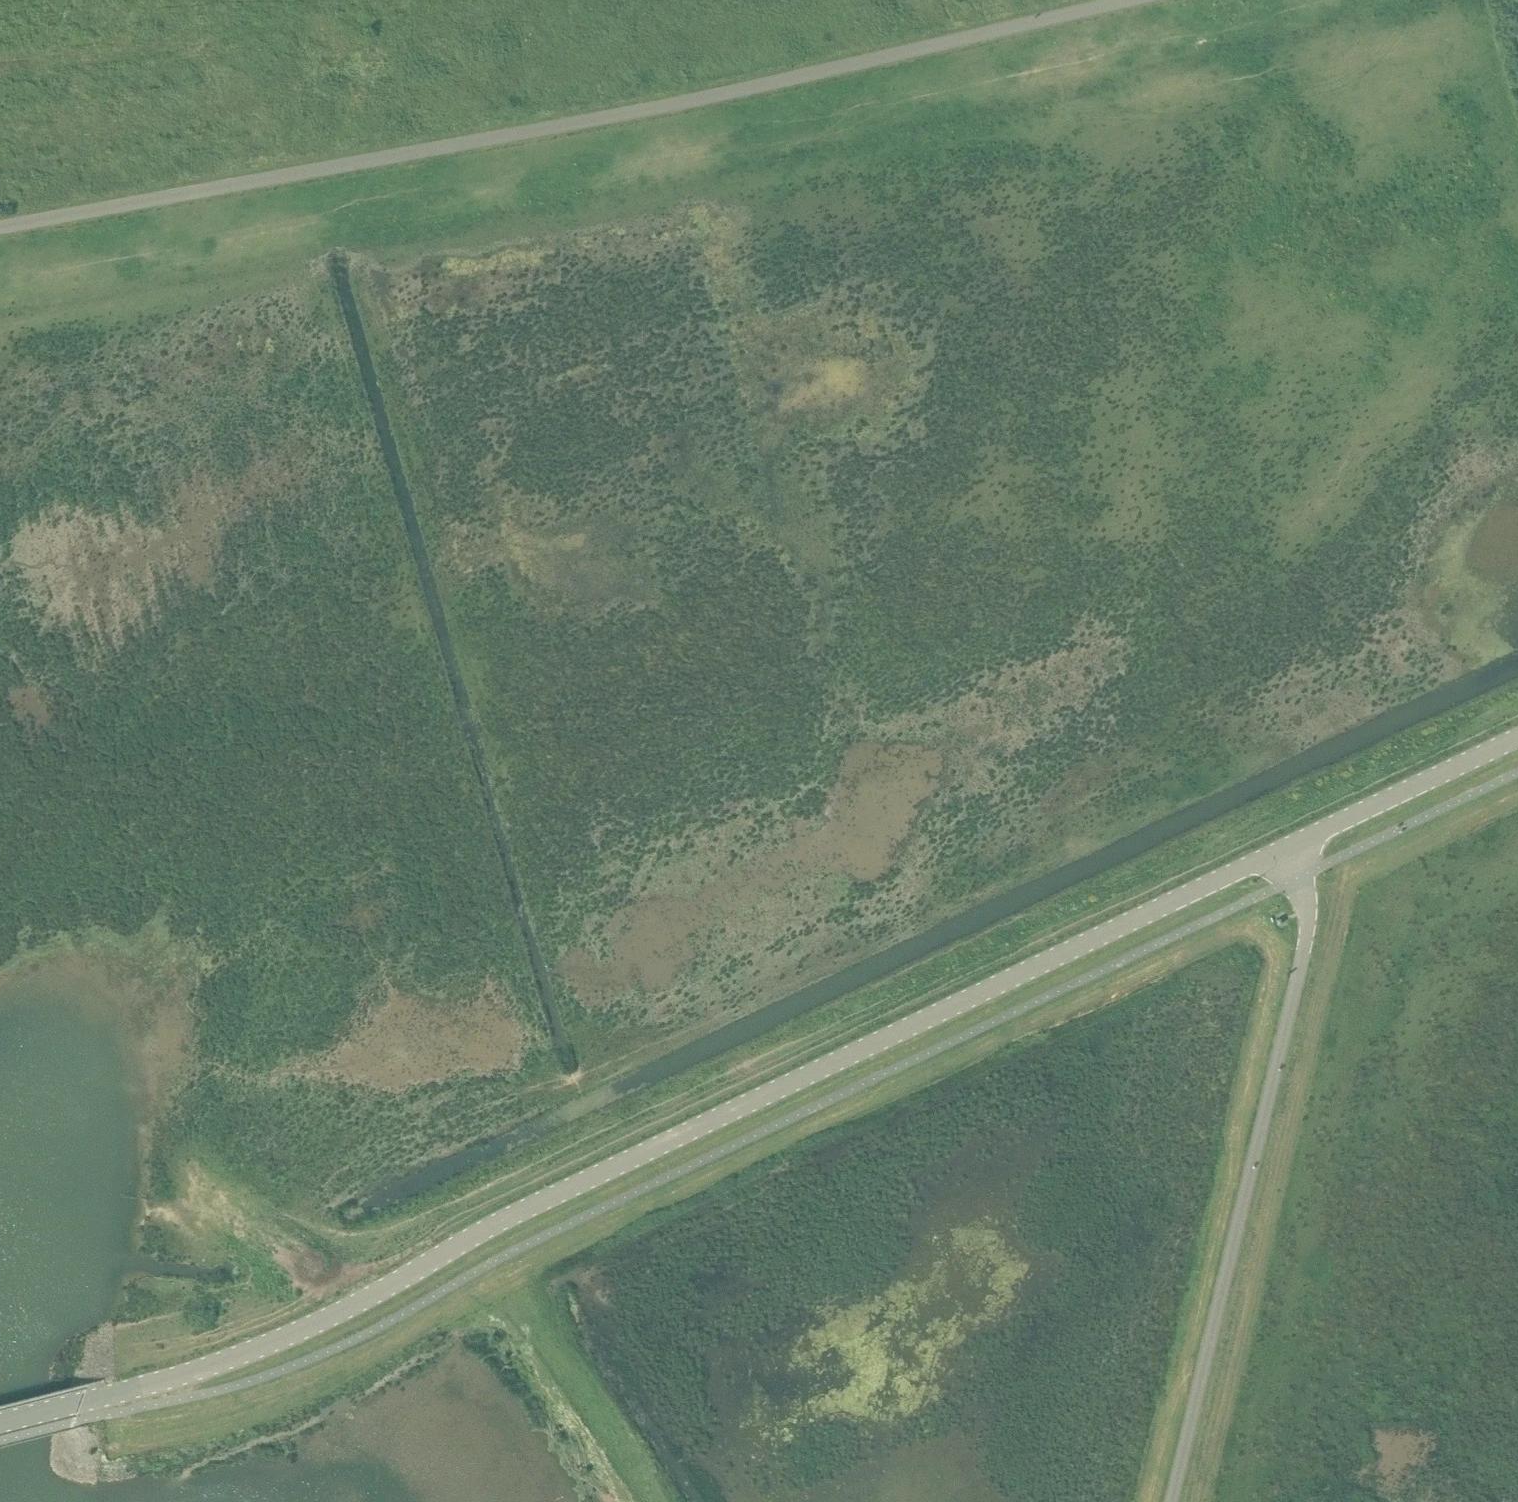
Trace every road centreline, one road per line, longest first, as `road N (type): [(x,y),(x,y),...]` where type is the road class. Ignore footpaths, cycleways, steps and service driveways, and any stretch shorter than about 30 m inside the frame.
road 1 (secondary): [(1302,837),(282,1334),(195,1368),(0,1419)]
road 2 (unclassified): [(1167,1501),(1297,976),(1307,919),(1302,837)]
road 3 (secondary): [(1517,734),(1302,837)]

